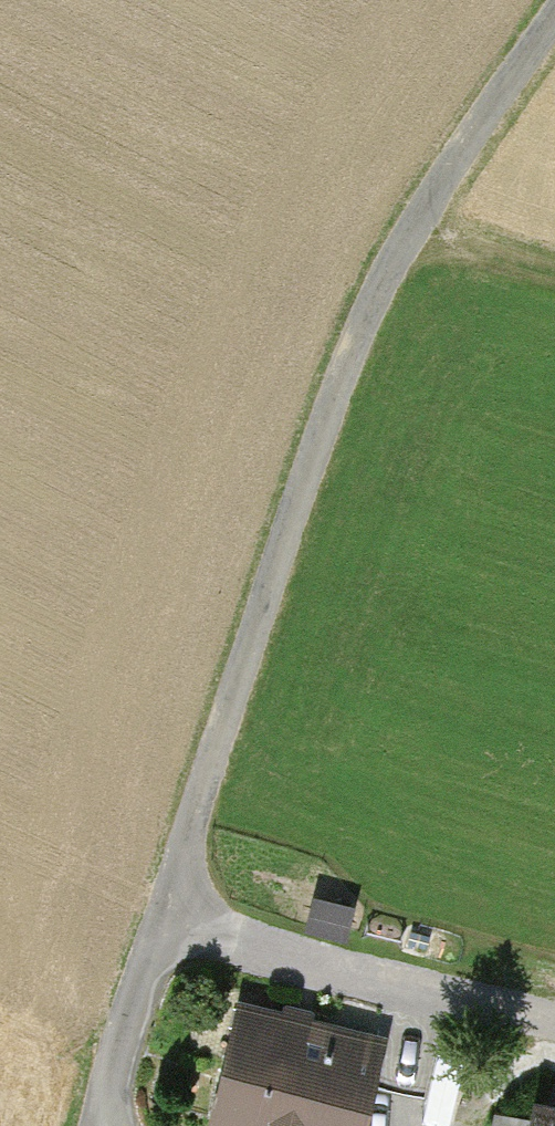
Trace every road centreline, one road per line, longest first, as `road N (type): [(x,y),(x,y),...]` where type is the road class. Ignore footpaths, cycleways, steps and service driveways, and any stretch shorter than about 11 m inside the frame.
road 1 (residential): [(533,0),(404,184),(321,377),(167,911)]
road 2 (track): [(167,911),(554,1014)]
road 3 (track): [(167,911),(92,1125)]
road 4 (track): [(387,224),(554,271)]

